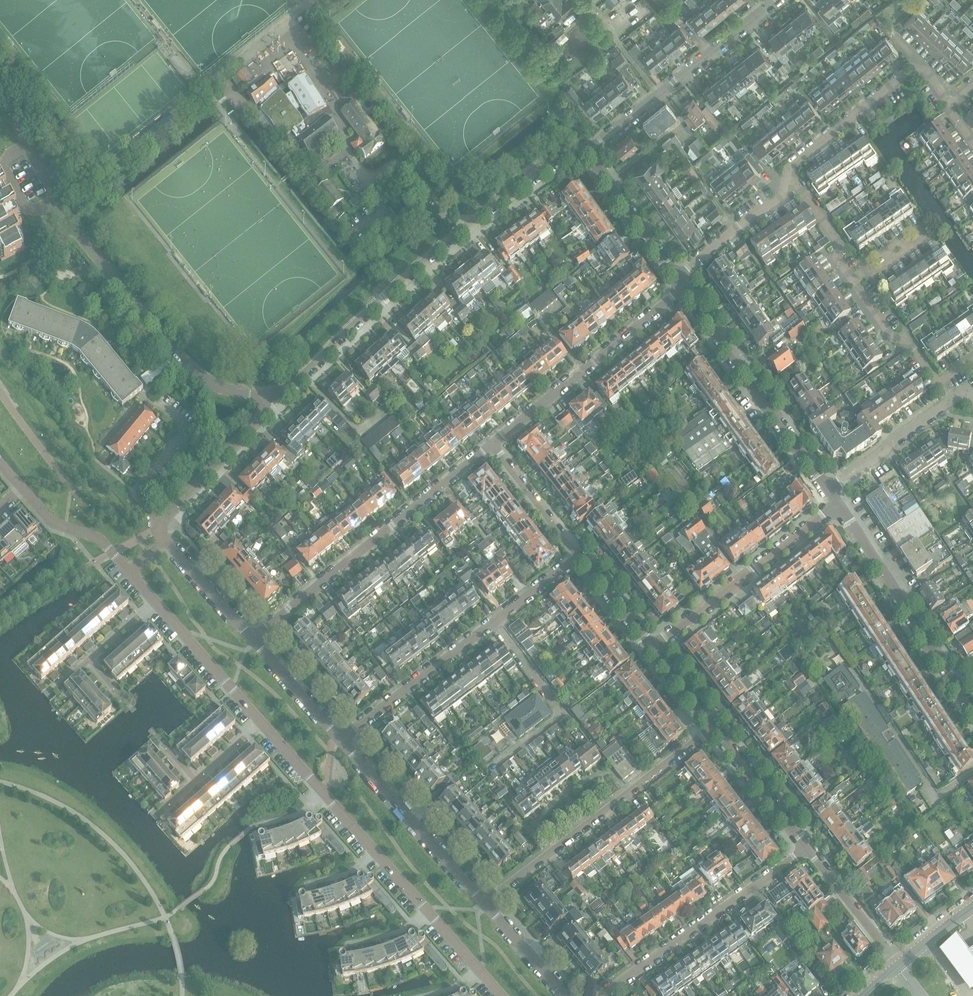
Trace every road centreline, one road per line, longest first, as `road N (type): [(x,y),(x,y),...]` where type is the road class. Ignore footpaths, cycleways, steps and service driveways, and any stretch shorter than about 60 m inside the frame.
road 1 (primary): [(524,995),(165,585),(0,374)]
road 2 (primary): [(0,408),(144,594),(495,995)]
road 3 (residential): [(501,995),(129,572)]
road 4 (residential): [(265,396),(293,384),(461,231),(575,152),(590,151)]
road 5 (residential): [(251,638),(492,444)]
road 6 (residential): [(340,740),(580,556)]
road 7 (residential): [(265,396),(223,389),(195,374),(58,203)]
road 8 (residential): [(485,904),(714,728)]
road 9 (residential): [(601,995),(808,848)]
road 10 (residential): [(827,491),(684,288)]
road 11 (residential): [(492,444),(684,288)]
road 12 (residential): [(972,711),(837,505)]
road 13 (residential): [(590,151),(777,0)]
road 14 (residential): [(652,649),(837,505)]
road 15 (residential): [(485,904),(340,740)]
road 16 (residential): [(165,539),(157,528),(162,518),(258,420),(265,396)]
road 17 (residential): [(786,179),(788,167),(919,67)]
road 18 (residential): [(678,279),(590,151)]
road 19 (residential): [(951,401),(827,491)]
road 20 (residential): [(808,848),(714,728)]
road 21 (residential): [(678,279),(783,195),(786,179)]
road 22 (residential): [(897,963),(808,848)]
road 23 (residential): [(580,556),(492,444)]
road 24 (residential): [(129,572),(99,539),(51,521),(23,488)]
road 25 (residential): [(340,740),(251,638)]
road 26 (residential): [(938,383),(854,280)]
road 27 (residential): [(251,638),(165,539)]
road 28 (residential): [(854,280),(836,241),(786,179)]
road 29 (residential): [(567,995),(485,904)]

